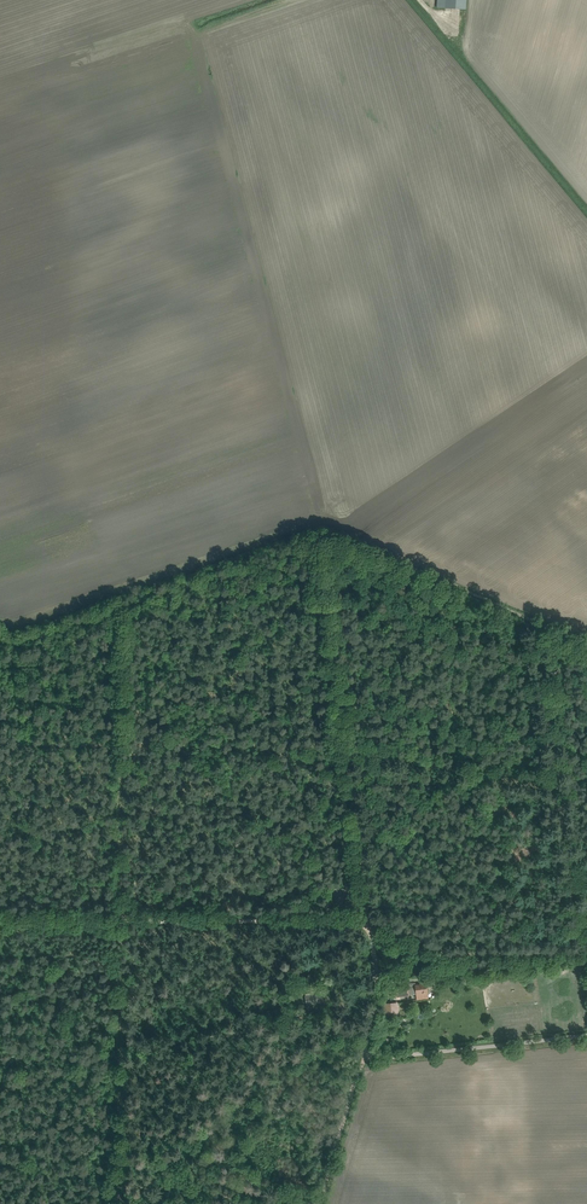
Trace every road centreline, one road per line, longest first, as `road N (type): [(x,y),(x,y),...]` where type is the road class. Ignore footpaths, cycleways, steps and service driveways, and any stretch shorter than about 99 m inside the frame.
road 1 (track): [(115,609),(335,536),(586,646)]
road 2 (track): [(114,750),(118,1203)]
road 3 (track): [(0,921),(362,921)]
road 4 (track): [(541,626),(584,947)]
road 5 (track): [(362,921),(369,1038),(322,1203)]
road 6 (track): [(117,1072),(293,1027),(369,1038)]
road 7 (track): [(586,794),(343,754)]
road 8 (track): [(584,947),(451,954),(362,921)]
road 9 (unclassified): [(364,1059),(586,1035)]
road 10 (track): [(343,754),(316,537)]
road 11 (track): [(343,754),(362,921)]
road 12 (track): [(114,750),(115,609)]
road 13 (track): [(0,635),(31,639),(115,609)]

